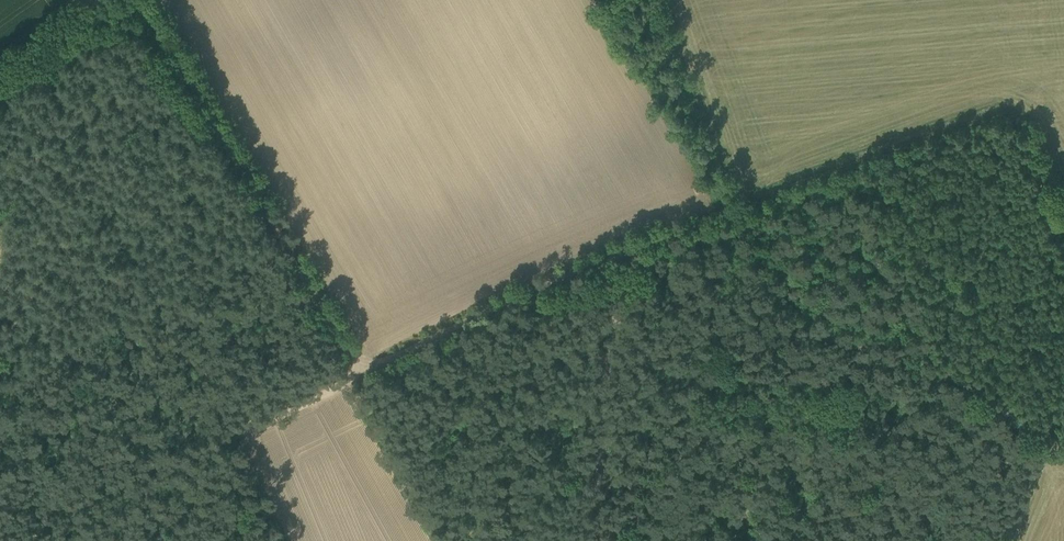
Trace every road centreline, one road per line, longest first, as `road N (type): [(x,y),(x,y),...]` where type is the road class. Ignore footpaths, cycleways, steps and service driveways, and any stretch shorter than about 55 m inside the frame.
road 1 (track): [(633,260),(708,303),(940,370),(987,392),(1029,433),(1063,447)]
road 2 (track): [(140,0),(360,376)]
road 3 (track): [(1010,110),(620,253)]
road 4 (track): [(360,376),(0,532)]
road 5 (track): [(360,376),(620,253)]
road 6 (track): [(593,540),(613,355),(633,260)]
road 7 (track): [(95,9),(0,86)]

